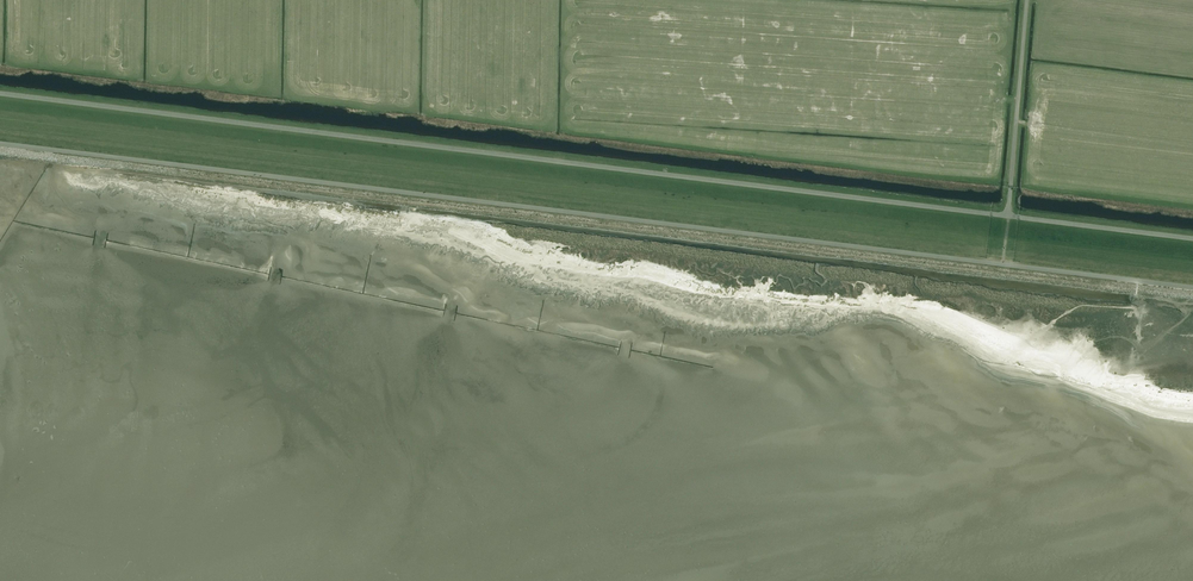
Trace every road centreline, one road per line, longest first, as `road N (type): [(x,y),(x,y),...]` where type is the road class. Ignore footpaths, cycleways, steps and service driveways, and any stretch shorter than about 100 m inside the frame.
road 1 (unclassified): [(0,147),(1192,292)]
road 2 (unclassified): [(1009,219),(0,95)]
road 3 (unclassified): [(1009,219),(1026,0)]
road 4 (unclassified): [(1192,241),(1009,219)]

